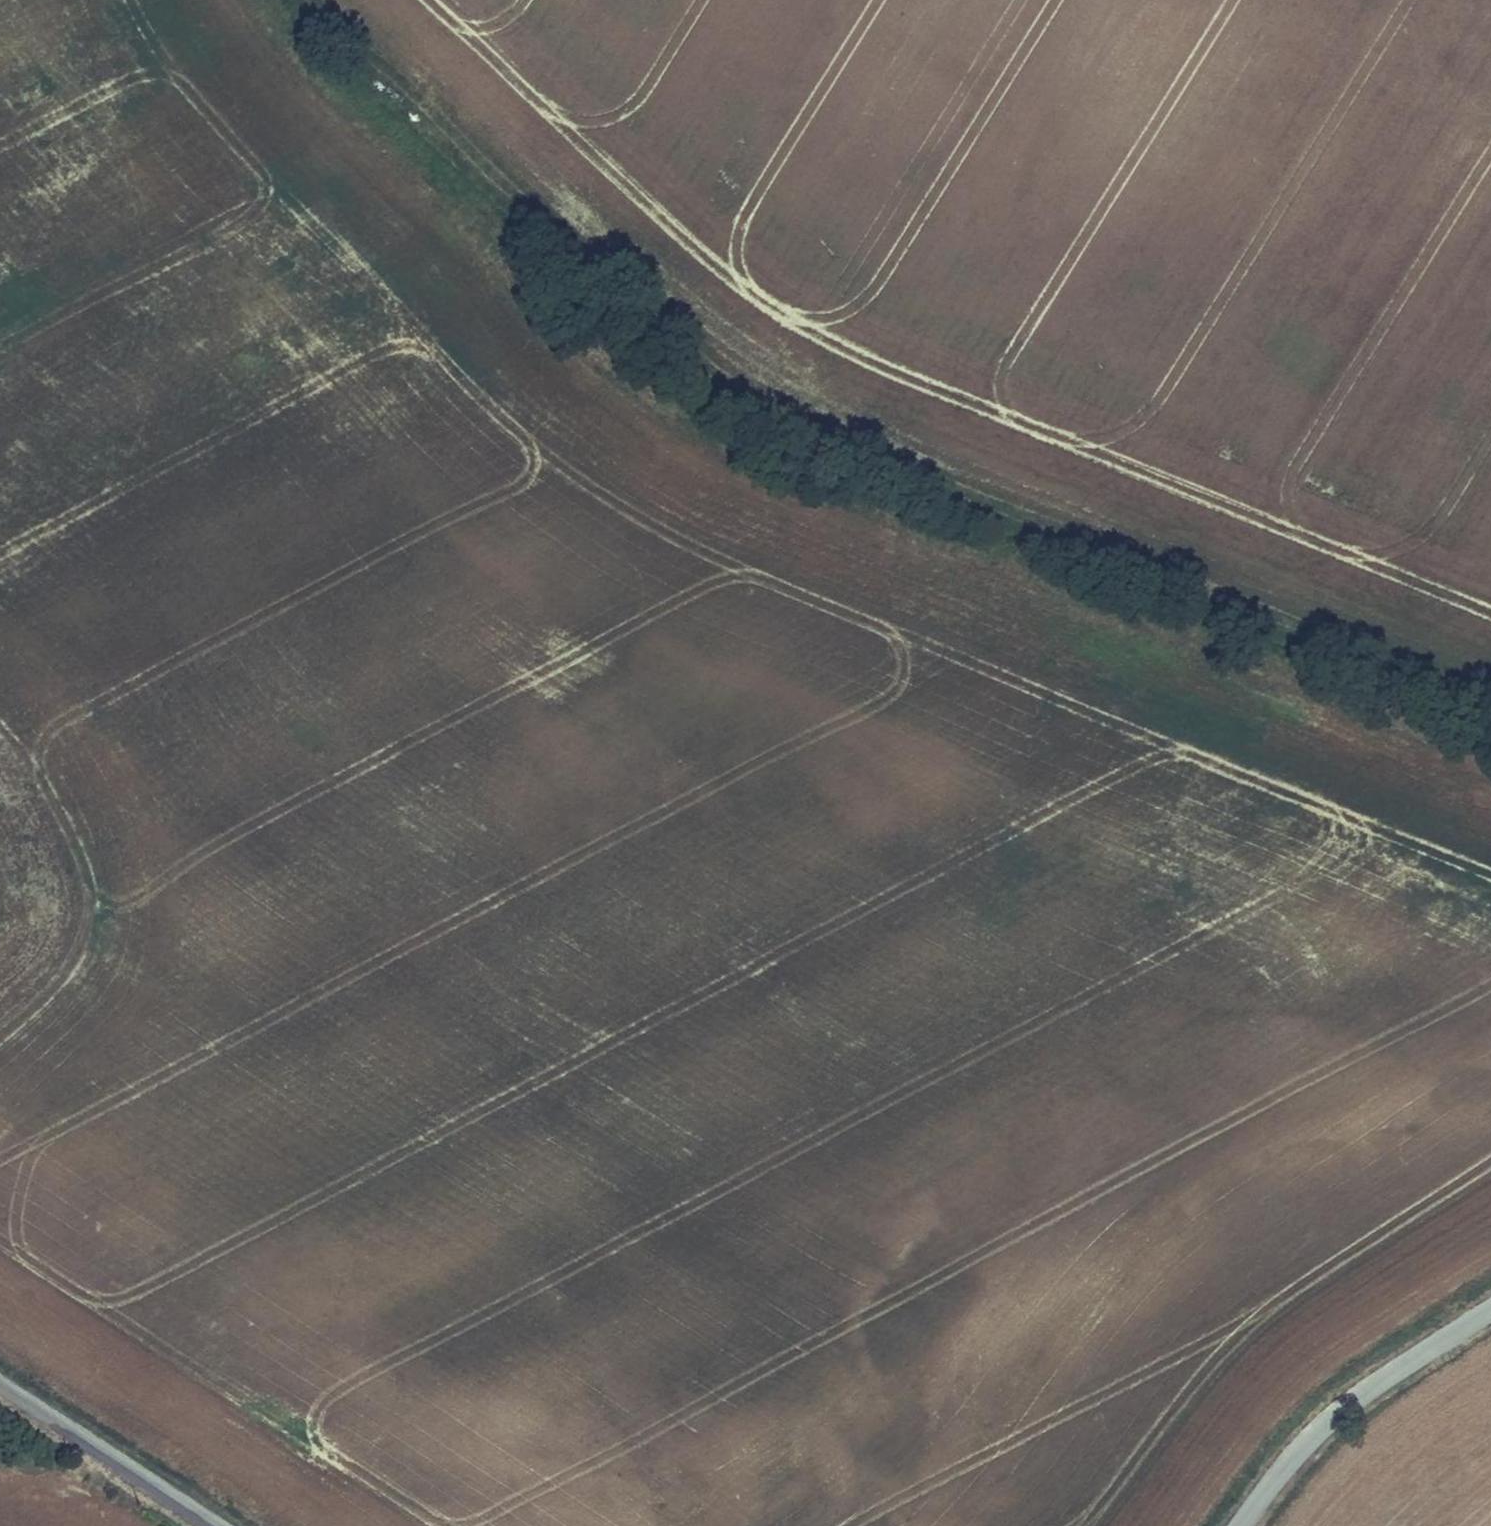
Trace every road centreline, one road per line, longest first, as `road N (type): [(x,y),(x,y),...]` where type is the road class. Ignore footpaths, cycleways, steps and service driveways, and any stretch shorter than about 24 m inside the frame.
road 1 (tertiary): [(1490,1311),(1331,1422),(1241,1525)]
road 2 (tertiary): [(227,1525),(0,1377)]

